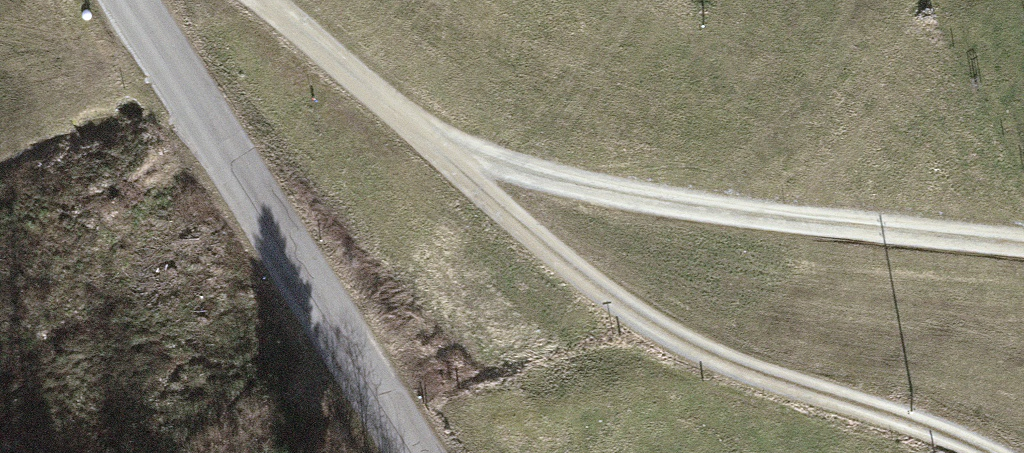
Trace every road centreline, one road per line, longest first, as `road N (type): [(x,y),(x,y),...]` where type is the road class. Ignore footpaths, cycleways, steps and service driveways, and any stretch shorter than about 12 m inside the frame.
road 1 (track): [(247,0),(457,166),(635,321),(732,371),(985,452)]
road 2 (track): [(1023,251),(792,225),(457,166)]
road 3 (tertiary): [(418,452),(138,0)]

